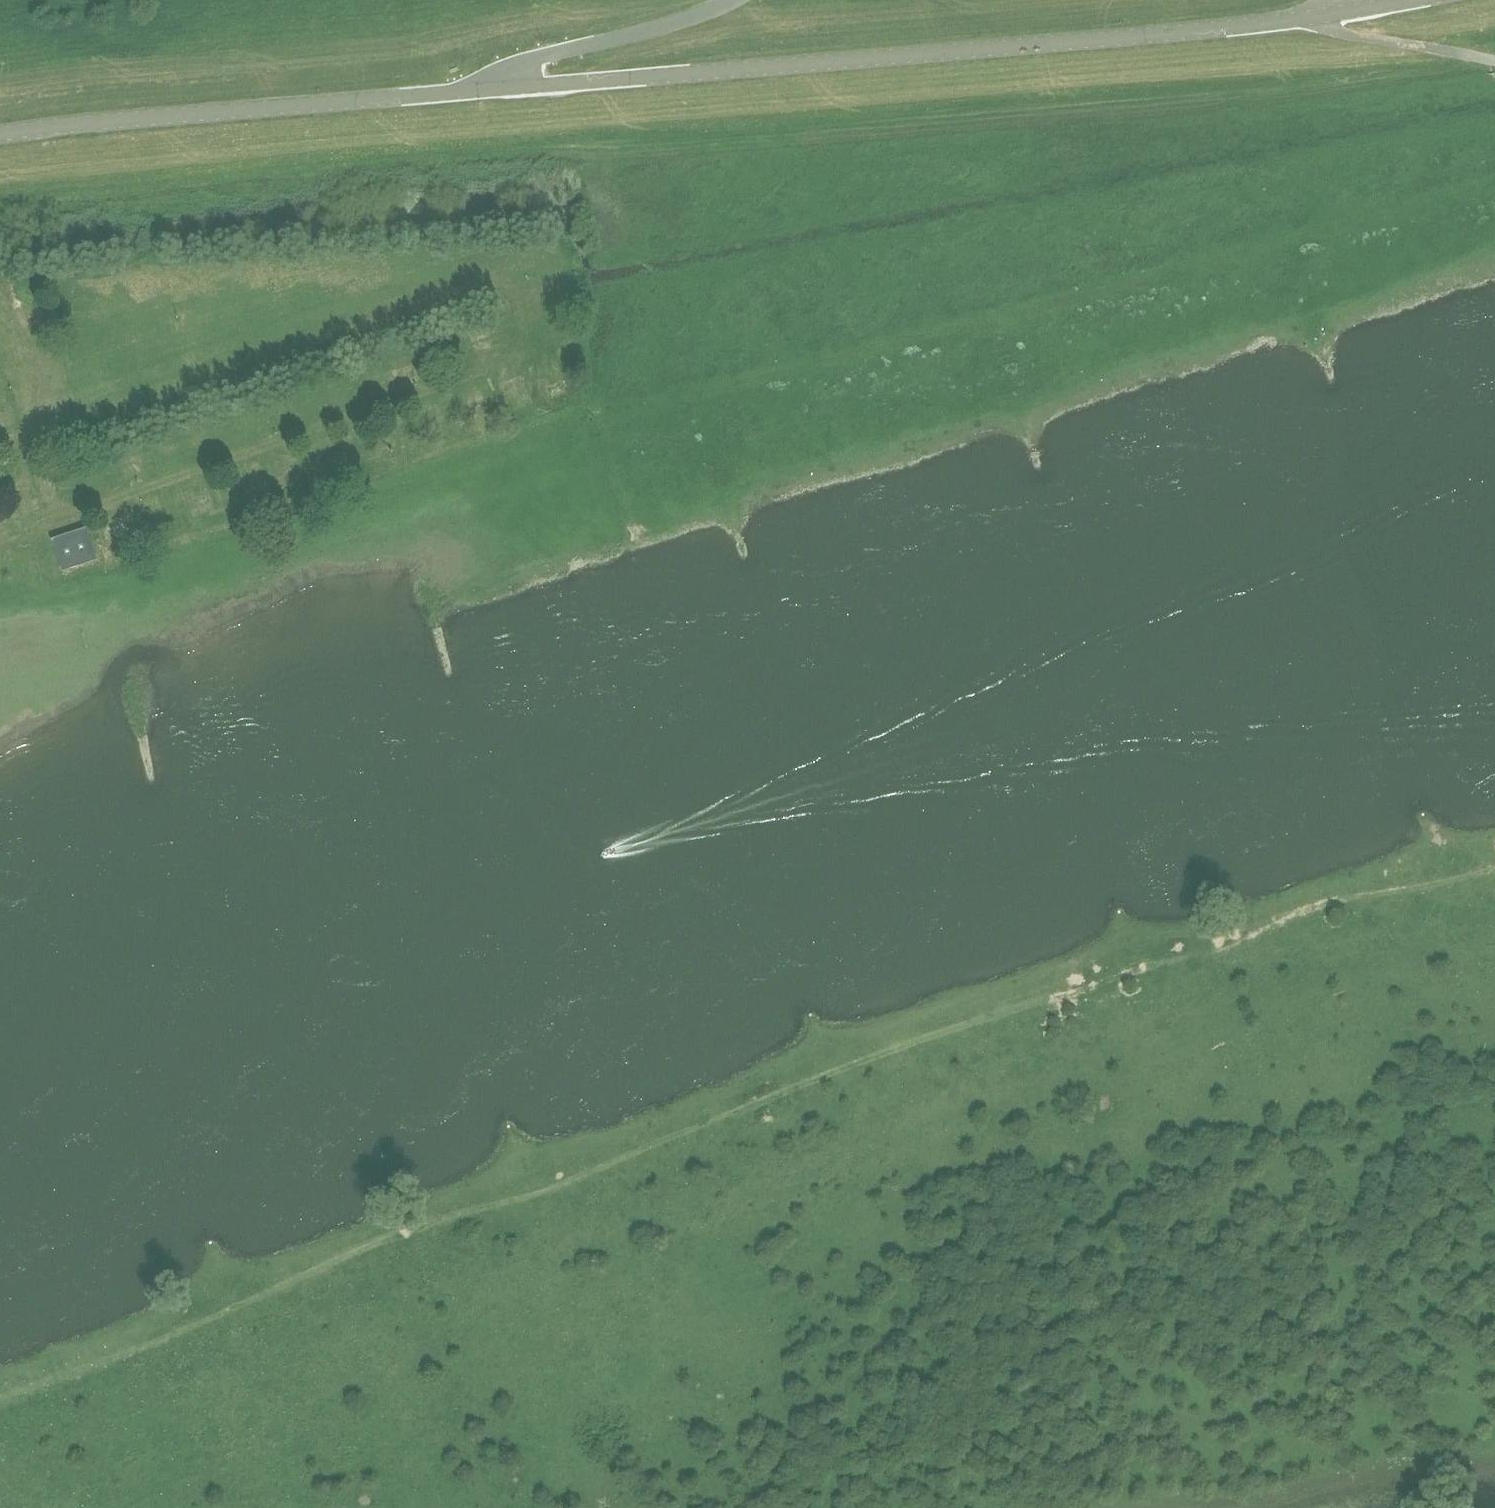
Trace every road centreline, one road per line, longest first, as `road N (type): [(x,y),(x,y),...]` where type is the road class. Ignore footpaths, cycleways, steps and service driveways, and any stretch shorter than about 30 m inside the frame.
road 1 (tertiary): [(509,85),(1314,18)]
road 2 (track): [(45,432),(65,502),(88,509),(515,354),(519,310),(512,284),(443,296)]
road 3 (tertiary): [(0,132),(509,85)]
road 4 (track): [(443,296),(11,443)]
road 5 (tertiary): [(509,85),(514,67),(731,0)]
road 6 (track): [(1314,18),(1338,33),(1494,58)]
road 7 (track): [(45,432),(27,357),(0,309)]

